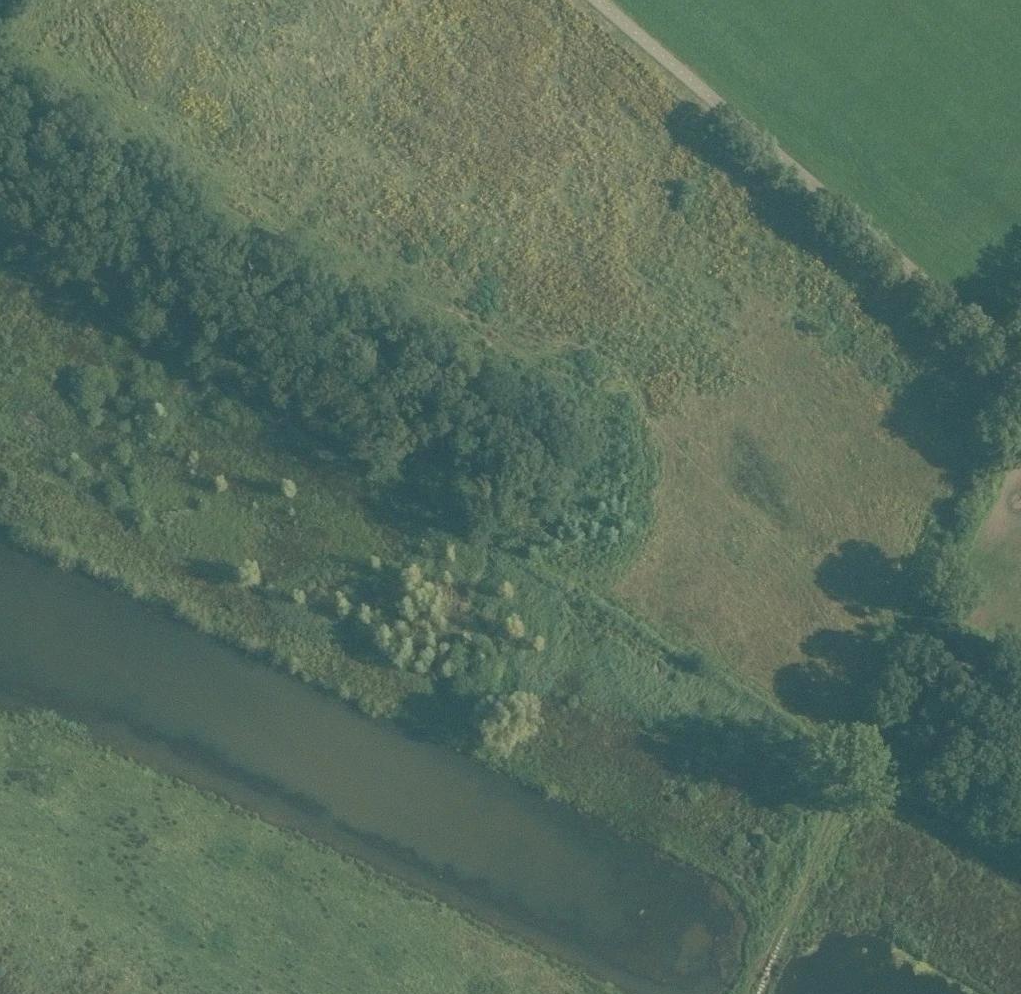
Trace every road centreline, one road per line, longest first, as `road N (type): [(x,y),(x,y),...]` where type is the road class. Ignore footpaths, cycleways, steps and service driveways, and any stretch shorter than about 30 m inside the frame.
road 1 (track): [(928,600),(881,777),(782,993)]
road 2 (track): [(1014,375),(929,598)]

